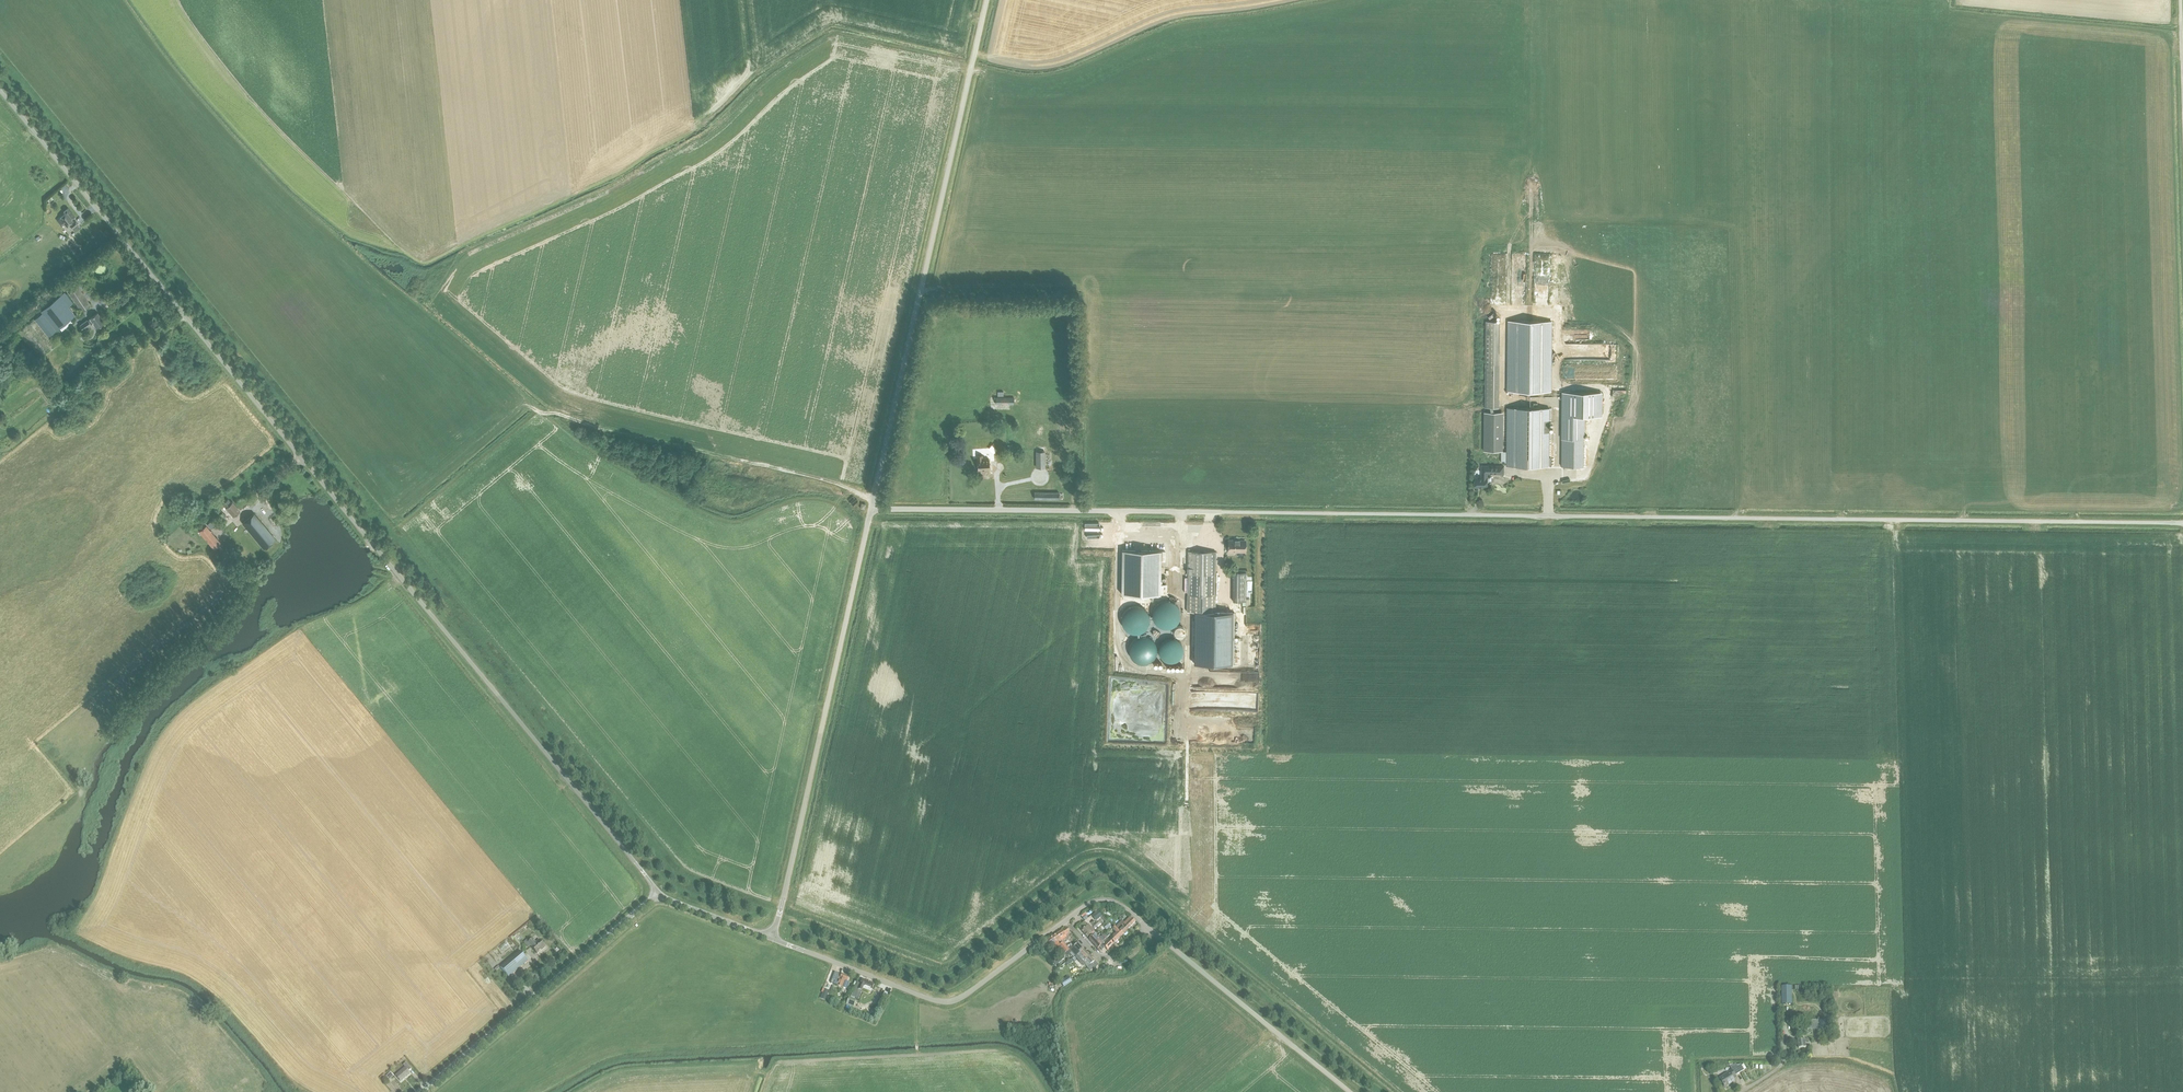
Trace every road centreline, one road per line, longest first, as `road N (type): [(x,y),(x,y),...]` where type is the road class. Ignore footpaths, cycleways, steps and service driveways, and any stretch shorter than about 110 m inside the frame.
road 1 (unclassified): [(871,507),(2182,523)]
road 2 (track): [(0,59),(676,875)]
road 3 (tertiary): [(659,894),(0,89)]
road 4 (track): [(676,875),(939,974),(1090,867),(1108,866),(1387,1091)]
road 5 (unclassified): [(871,507),(987,0)]
road 6 (unclassified): [(772,938),(871,507)]
road 7 (track): [(553,414),(873,497)]
road 8 (tertiary): [(772,938),(947,1002),(1065,922)]
road 9 (unclassified): [(422,1091),(659,894)]
road 10 (tertiary): [(1147,927),(1349,1091)]
road 11 (tertiary): [(772,938),(659,894)]

